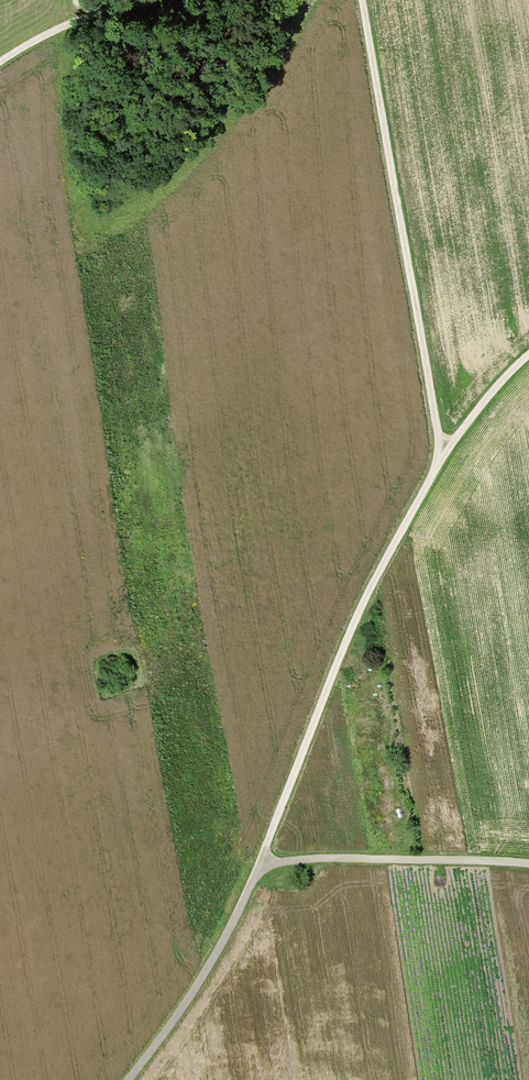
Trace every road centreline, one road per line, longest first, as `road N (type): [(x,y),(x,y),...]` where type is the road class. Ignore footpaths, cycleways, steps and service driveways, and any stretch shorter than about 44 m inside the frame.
road 1 (track): [(442,452),(363,0)]
road 2 (track): [(264,860),(353,624),(442,452)]
road 3 (track): [(264,860),(528,866)]
road 4 (track): [(128,1079),(202,980),(264,860)]
road 5 (track): [(153,0),(80,18),(0,62)]
road 6 (track): [(442,452),(528,355)]

